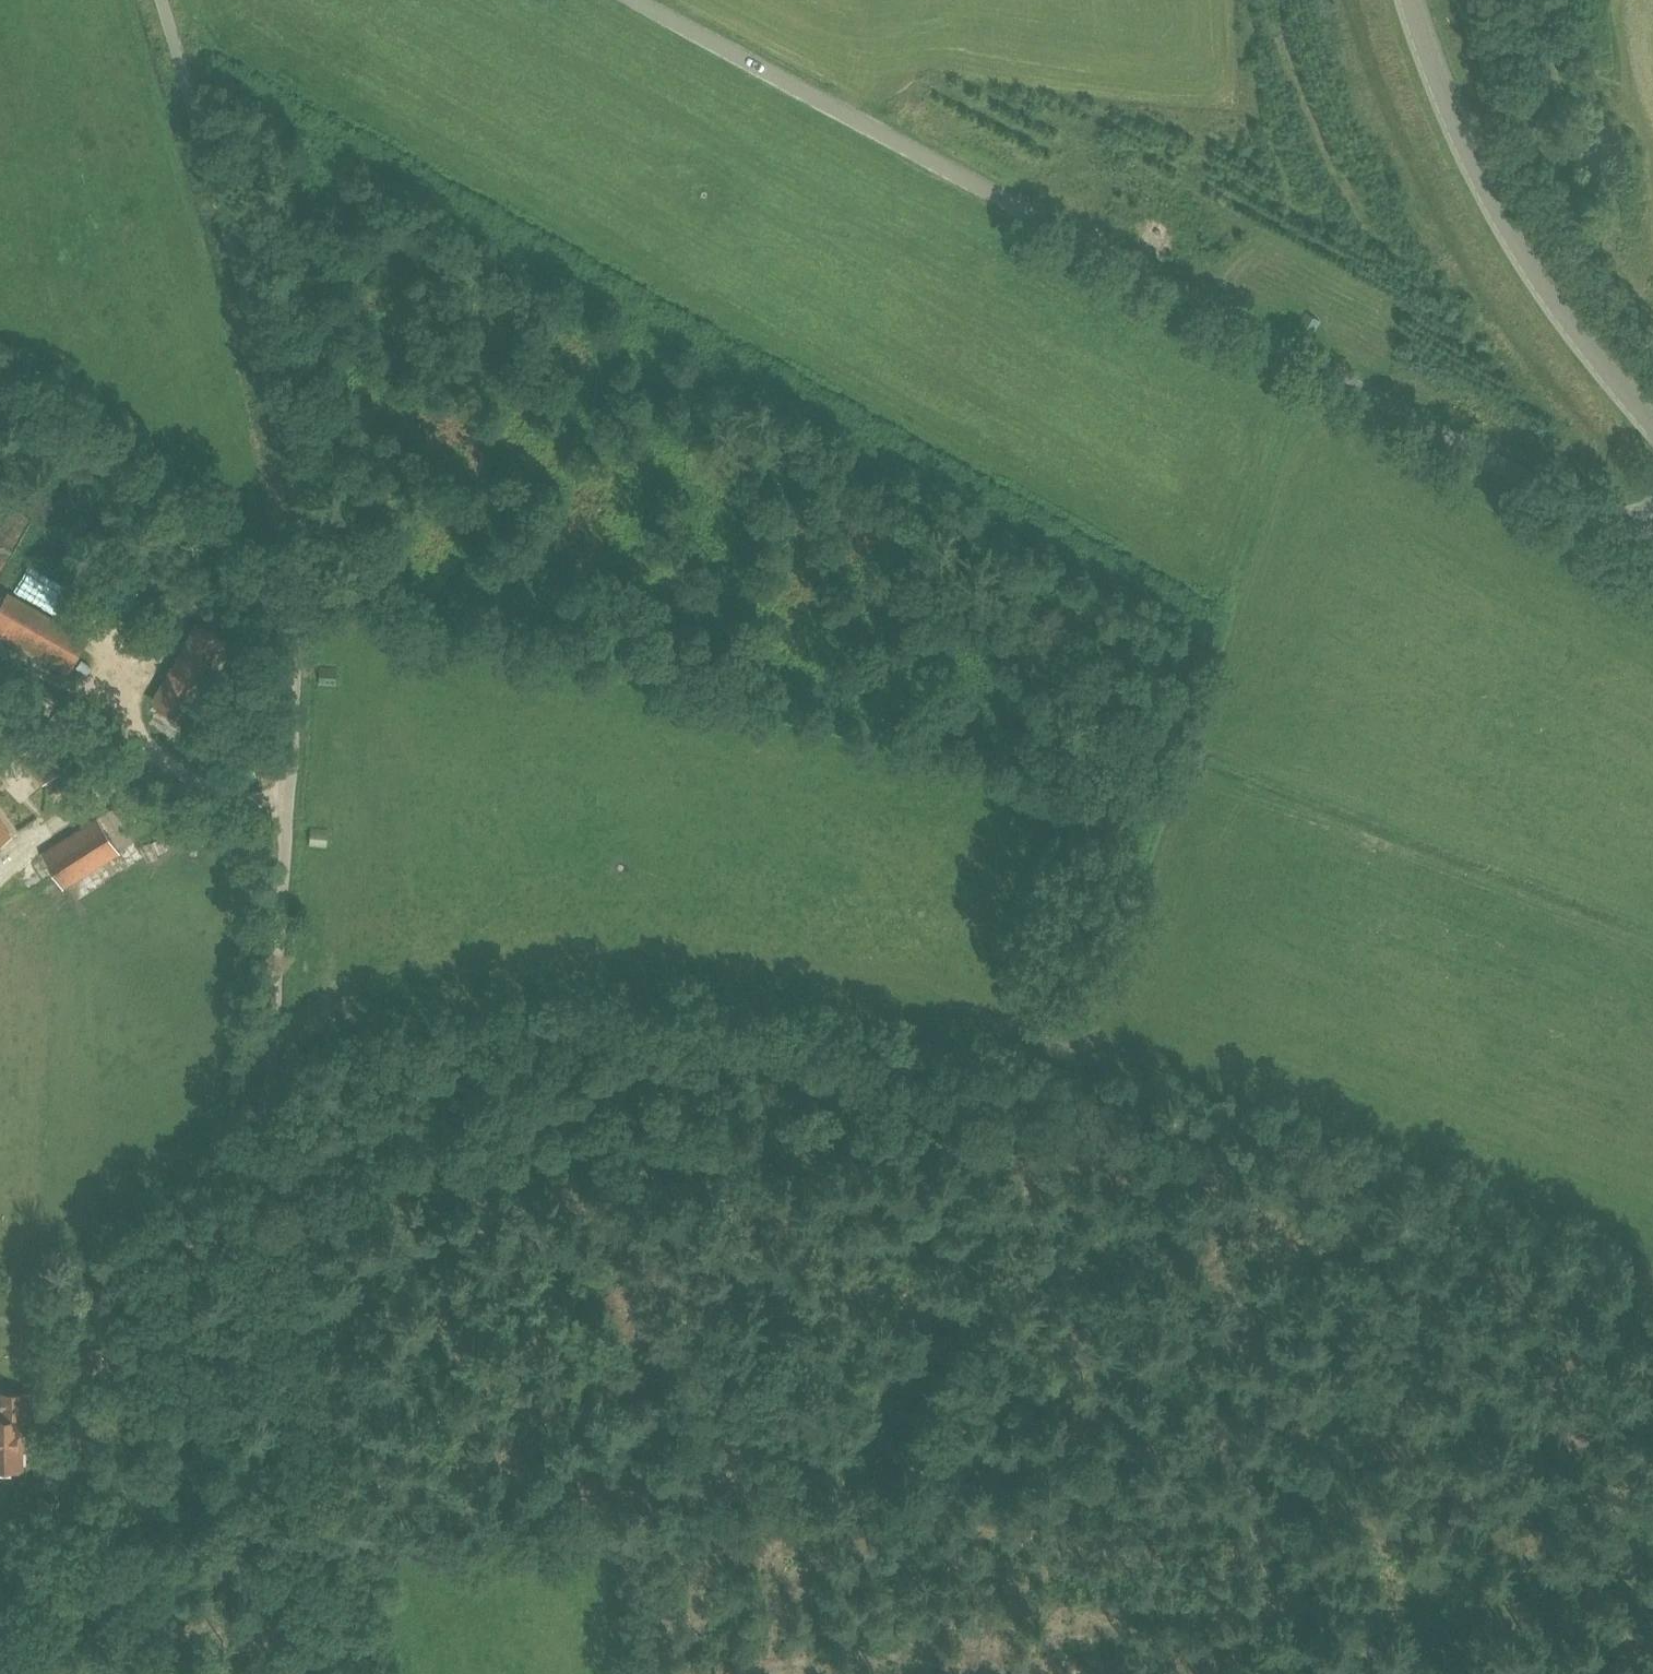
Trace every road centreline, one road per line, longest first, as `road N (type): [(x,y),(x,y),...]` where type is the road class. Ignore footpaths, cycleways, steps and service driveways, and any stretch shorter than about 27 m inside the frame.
road 1 (unclassified): [(354,1673),(281,1205),(277,1023),(302,583),(295,469),(159,0)]
road 2 (unclassified): [(1652,506),(1637,516),(1595,516),(635,0)]
road 3 (unclassified): [(1652,421),(1574,326),(1482,182),(1410,0)]
road 4 (track): [(301,568),(61,433)]

